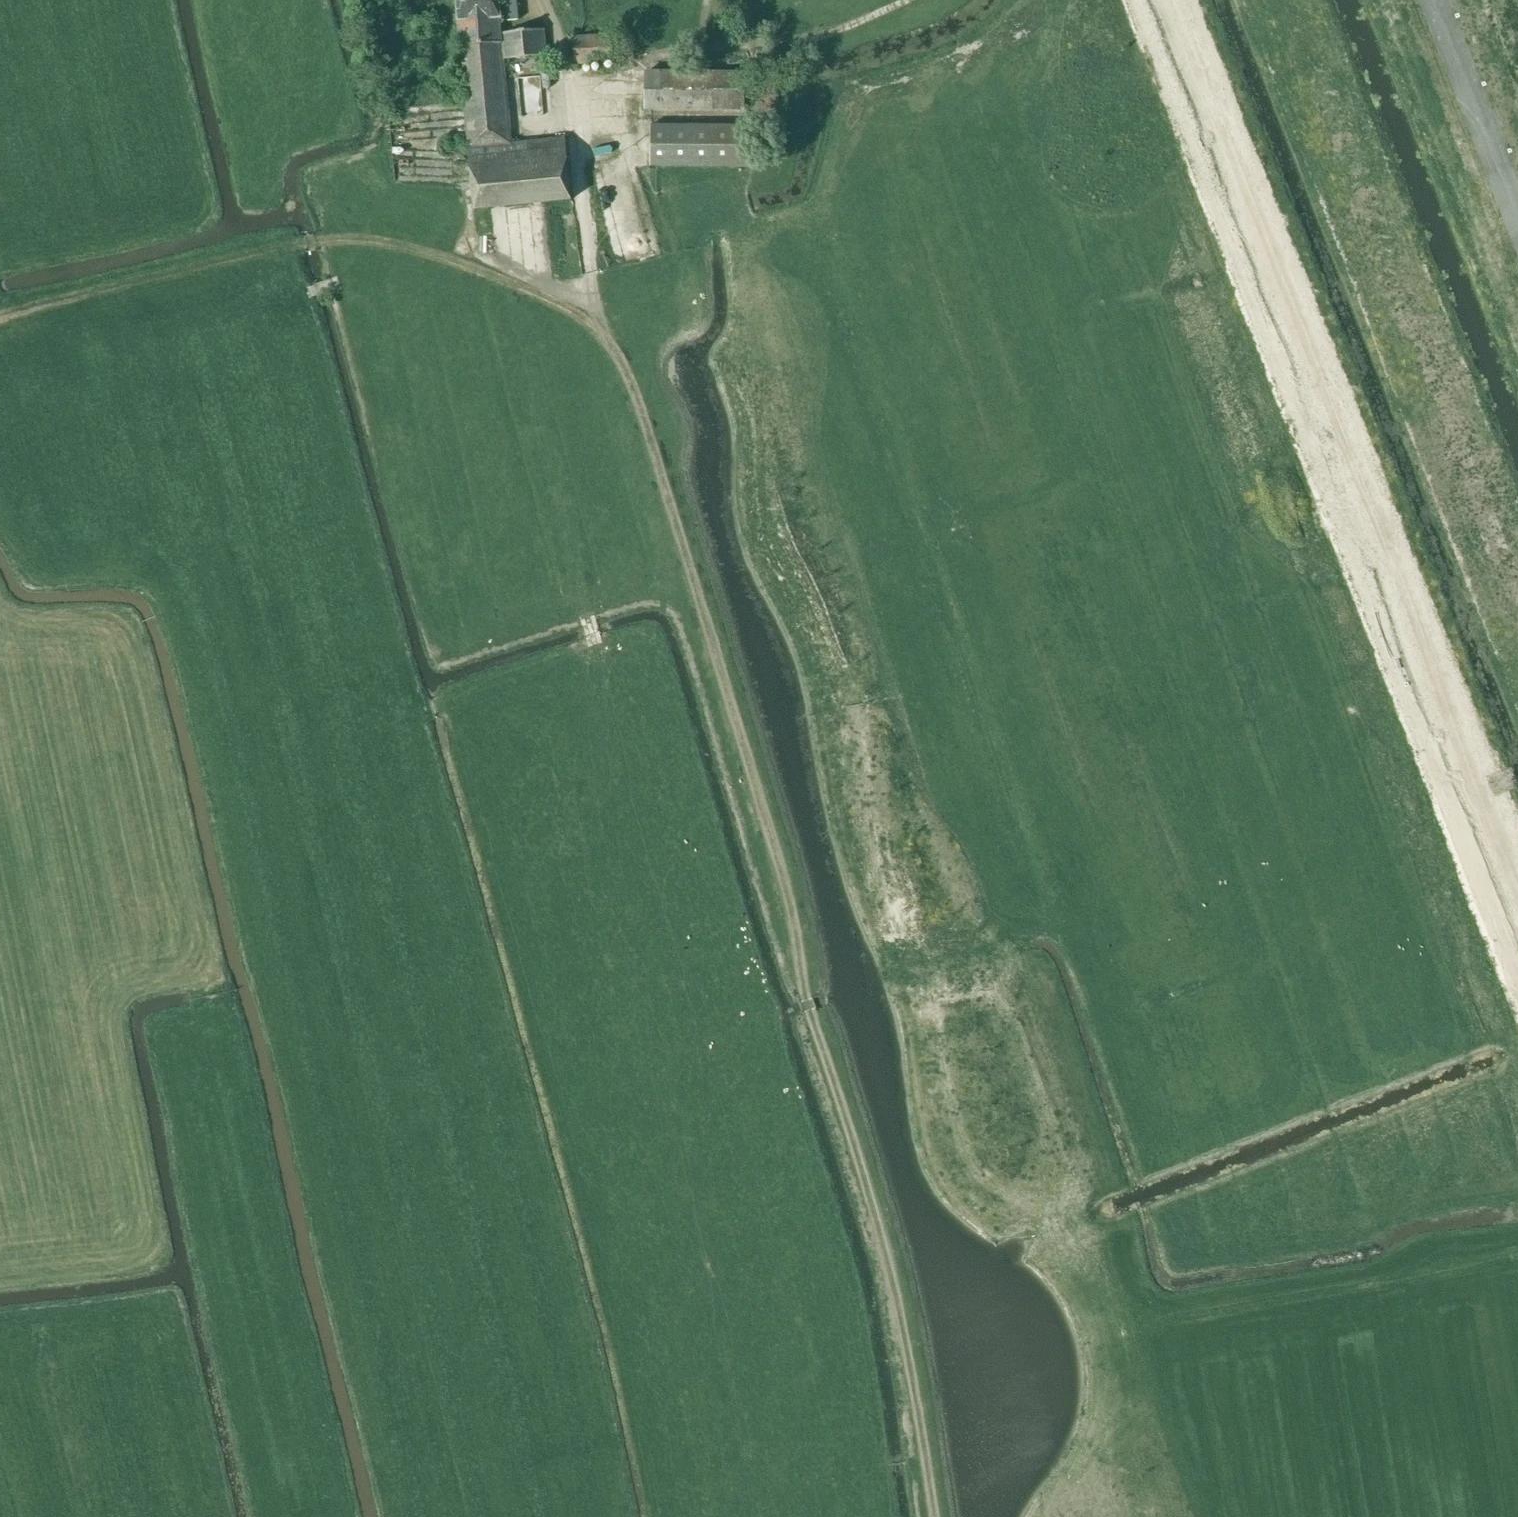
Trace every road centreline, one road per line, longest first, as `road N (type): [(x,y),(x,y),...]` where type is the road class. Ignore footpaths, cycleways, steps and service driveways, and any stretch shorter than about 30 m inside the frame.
road 1 (track): [(935,1516),(895,1296),(808,1004),(754,776),(632,389),(597,325),(573,132)]
road 2 (unclassified): [(1171,0),(1517,894)]
road 3 (track): [(272,249),(321,240),(396,247),(453,261),(597,325)]

